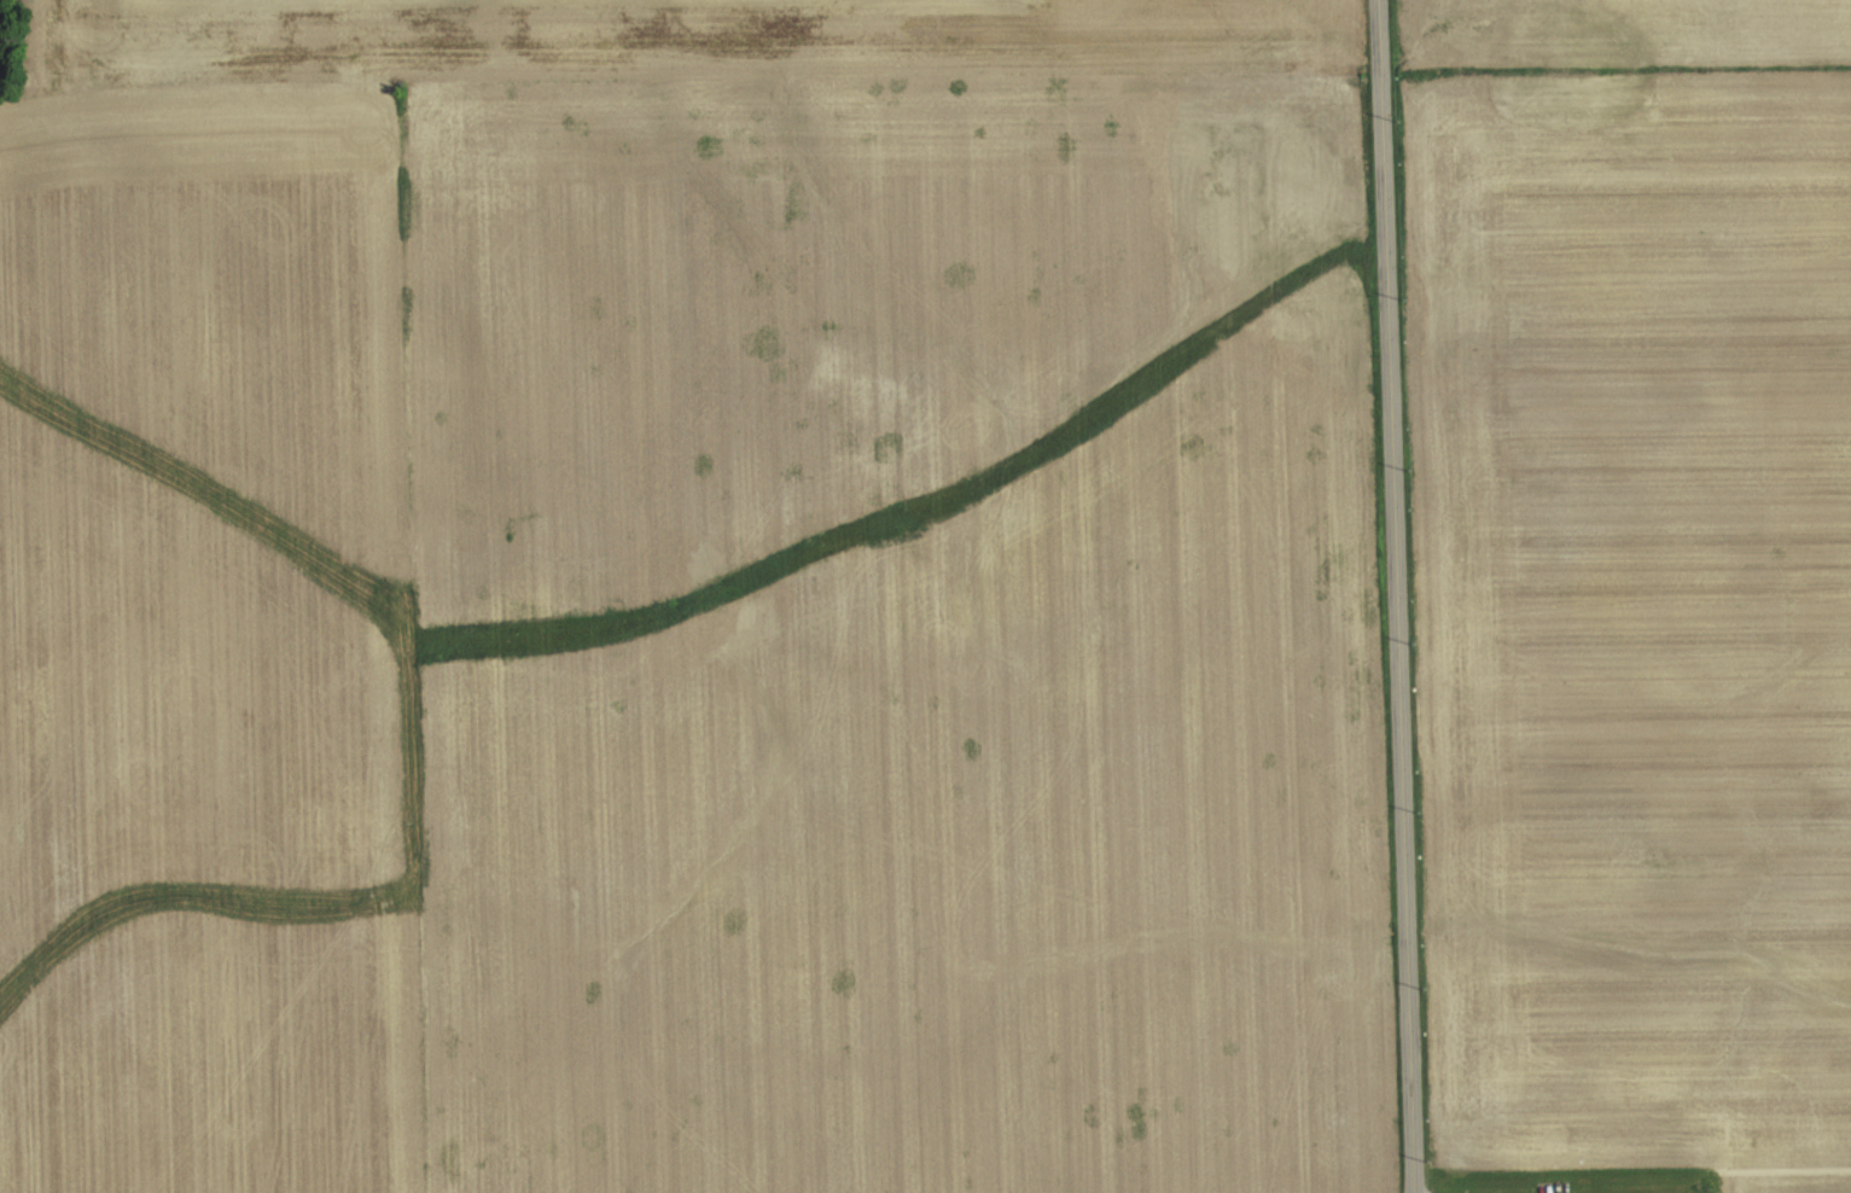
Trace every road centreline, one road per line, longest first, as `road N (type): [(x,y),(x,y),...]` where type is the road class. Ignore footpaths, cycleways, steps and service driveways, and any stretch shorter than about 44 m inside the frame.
road 1 (residential): [(1415,1192),(1373,0)]

